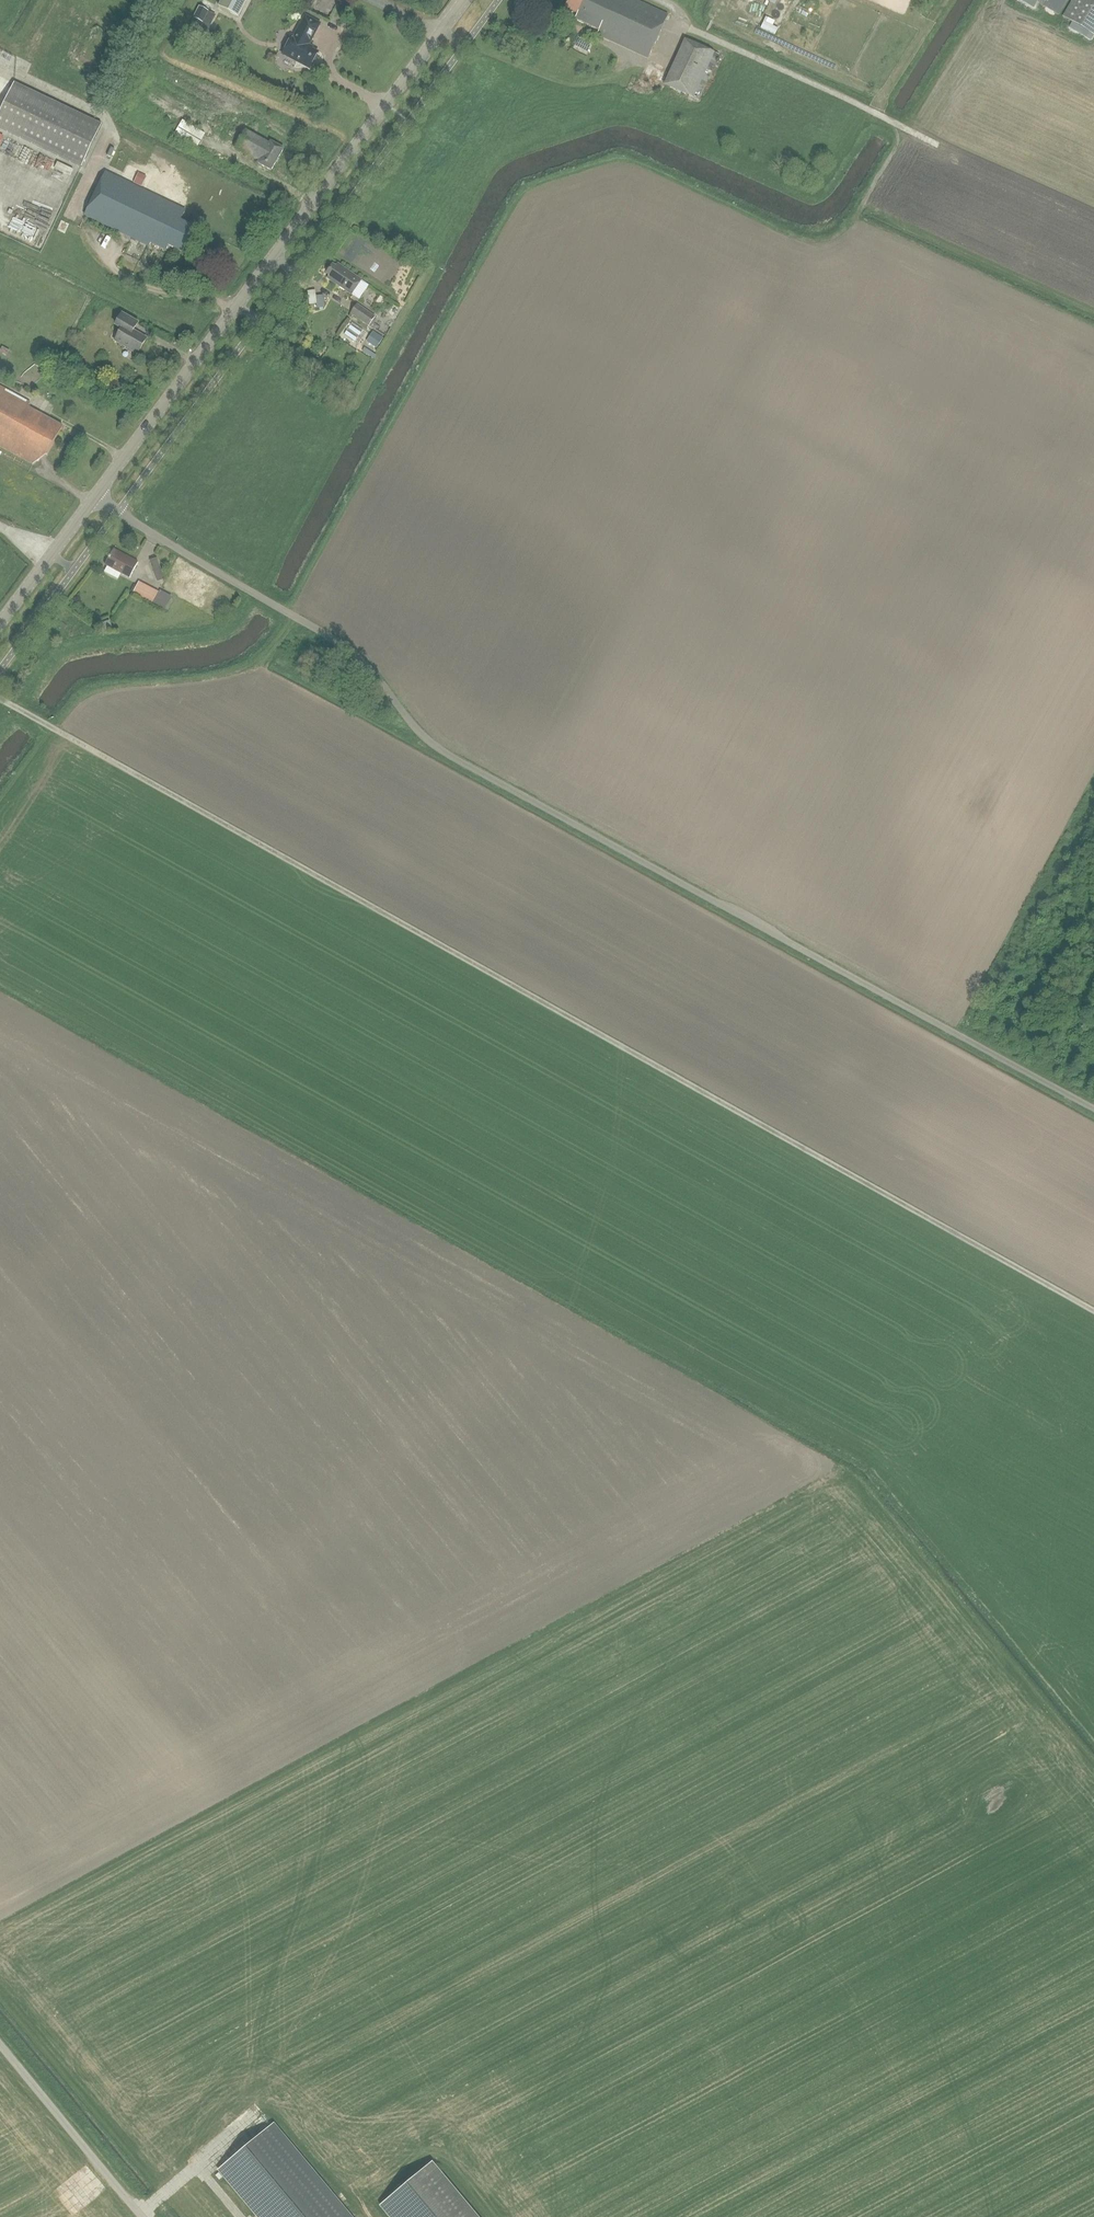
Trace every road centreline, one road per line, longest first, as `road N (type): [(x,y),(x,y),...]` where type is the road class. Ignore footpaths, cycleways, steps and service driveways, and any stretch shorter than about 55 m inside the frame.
road 1 (unclassified): [(1093,1110),(453,759),(350,651),(94,498)]
road 2 (secondary): [(94,498),(465,0)]
road 3 (unclassified): [(142,2216),(0,2046)]
road 4 (secondary): [(0,624),(94,498)]

